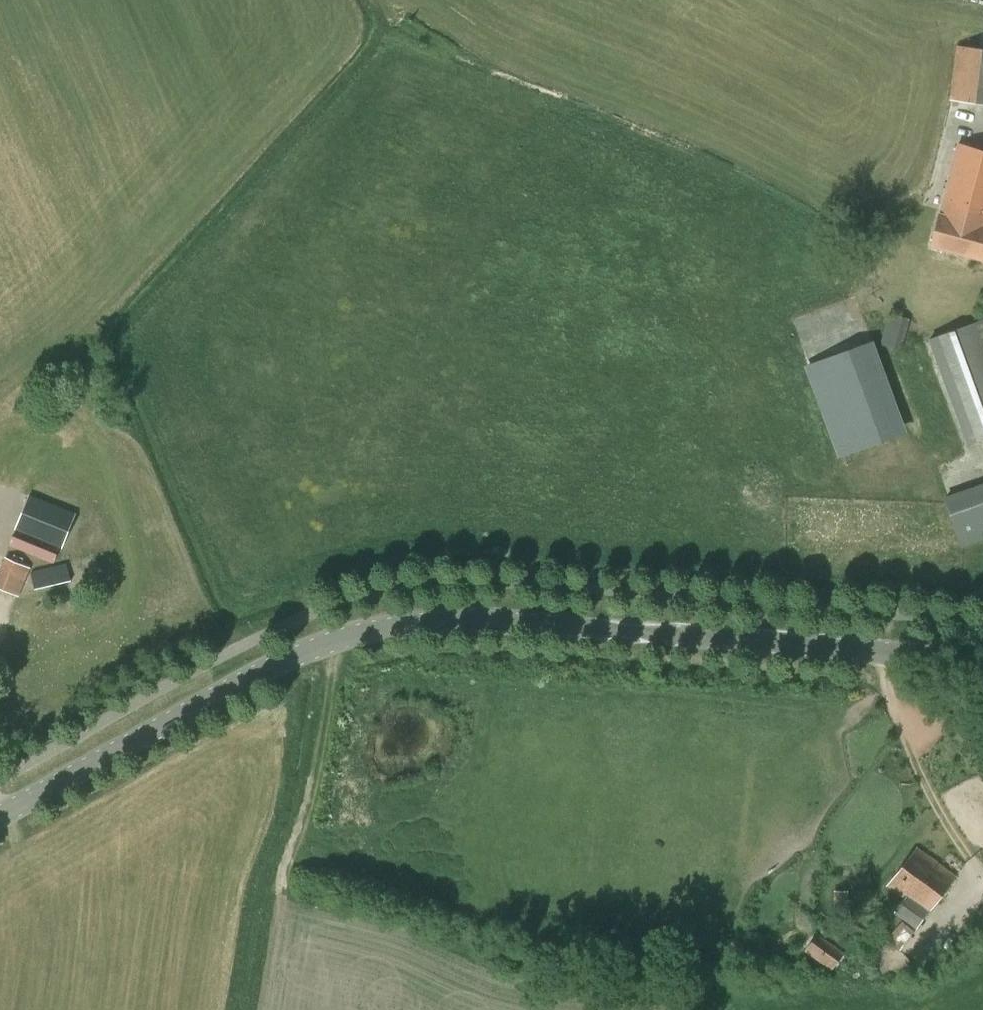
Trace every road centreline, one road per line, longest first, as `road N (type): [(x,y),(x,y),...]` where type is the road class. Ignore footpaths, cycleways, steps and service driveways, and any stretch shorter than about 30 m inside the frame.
road 1 (secondary): [(982,661),(414,622),(276,667),(0,817)]

